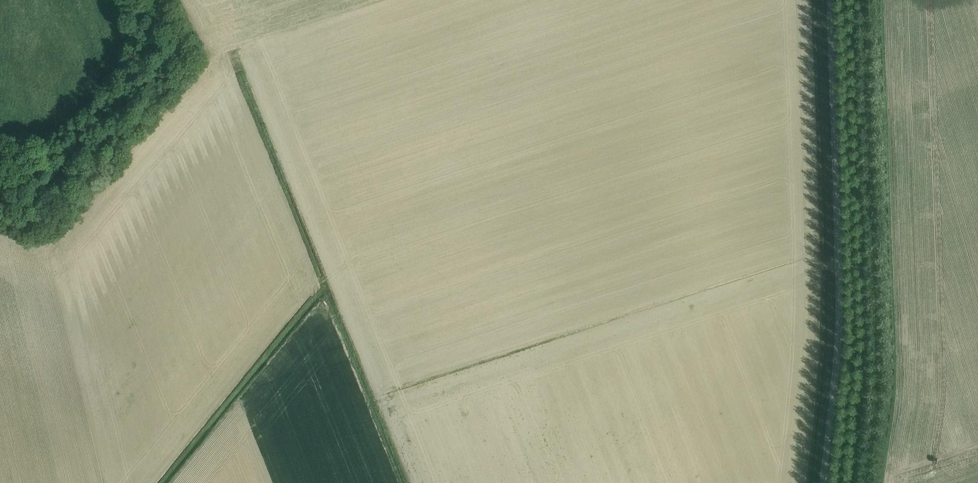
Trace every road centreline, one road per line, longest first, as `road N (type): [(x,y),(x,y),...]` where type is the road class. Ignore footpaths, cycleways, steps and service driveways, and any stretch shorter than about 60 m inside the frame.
road 1 (unclassified): [(822,482),(837,353),(830,0)]

